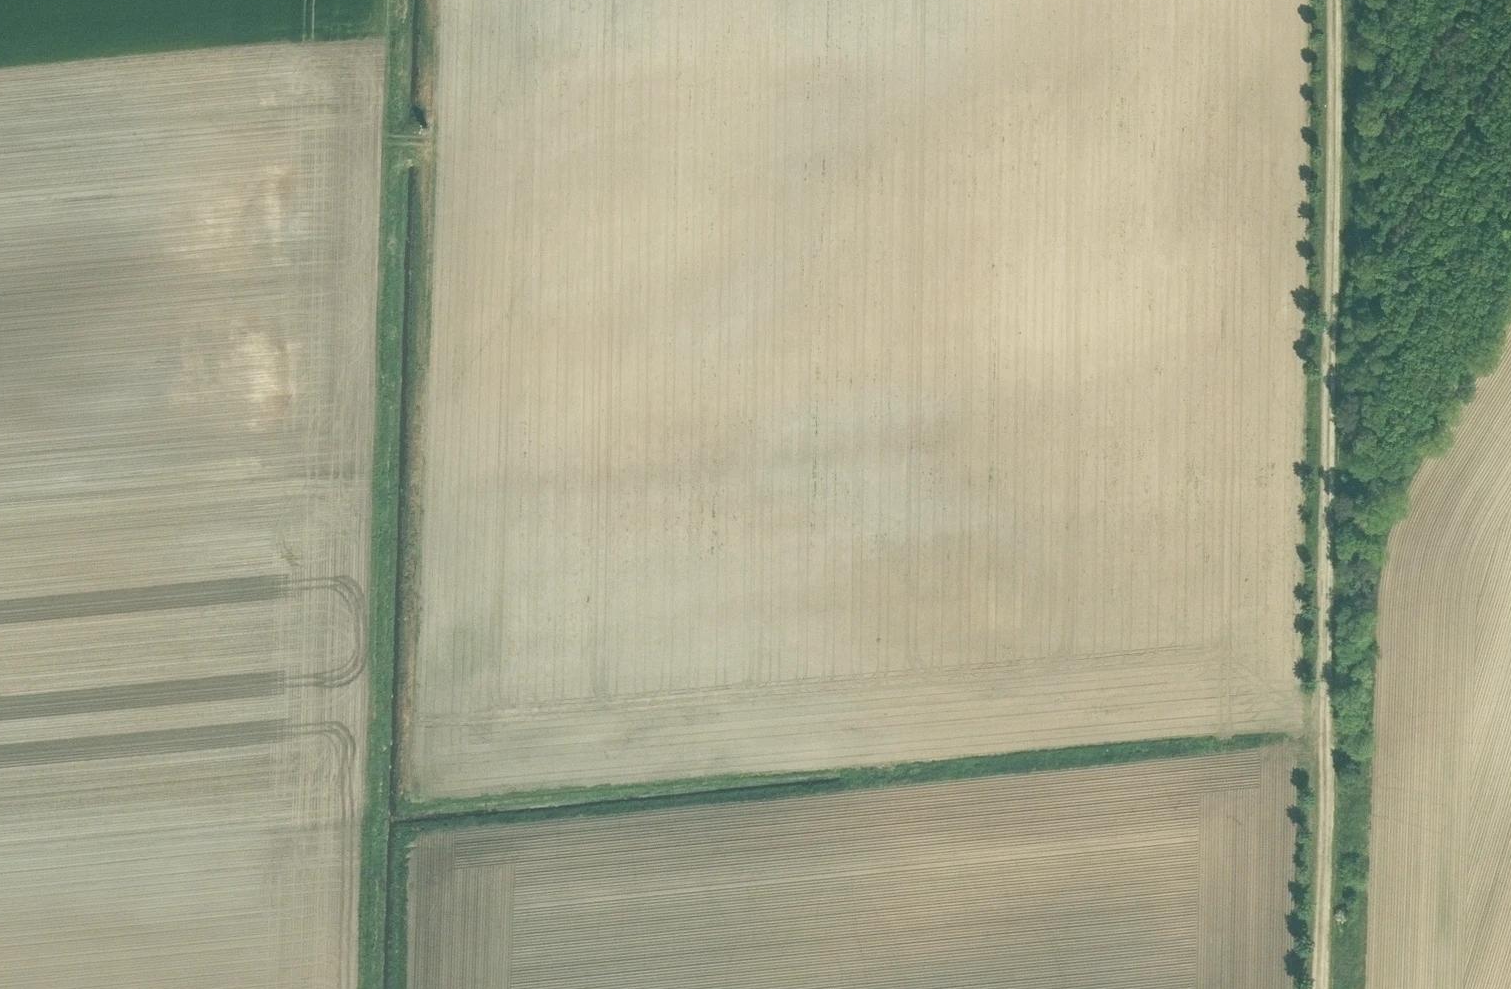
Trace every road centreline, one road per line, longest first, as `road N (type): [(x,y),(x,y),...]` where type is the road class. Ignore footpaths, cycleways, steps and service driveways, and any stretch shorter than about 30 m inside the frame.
road 1 (track): [(1321,988),(1335,0)]

